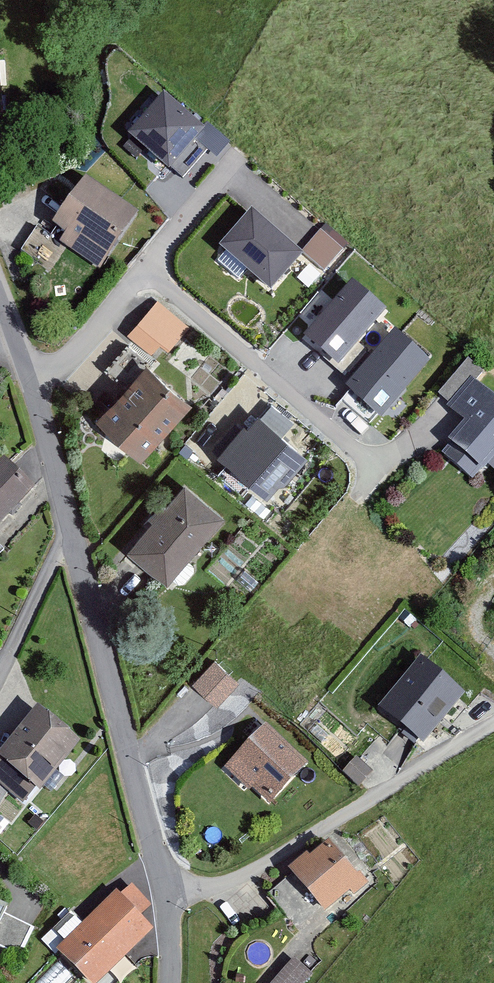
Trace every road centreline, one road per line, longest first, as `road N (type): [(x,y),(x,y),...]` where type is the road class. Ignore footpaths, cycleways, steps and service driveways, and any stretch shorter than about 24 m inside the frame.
road 1 (residential): [(493,729),(270,869),(229,889),(165,892)]
road 2 (residential): [(73,537),(165,892)]
road 3 (residential): [(0,296),(73,537)]
road 4 (residential): [(73,537),(0,681)]

